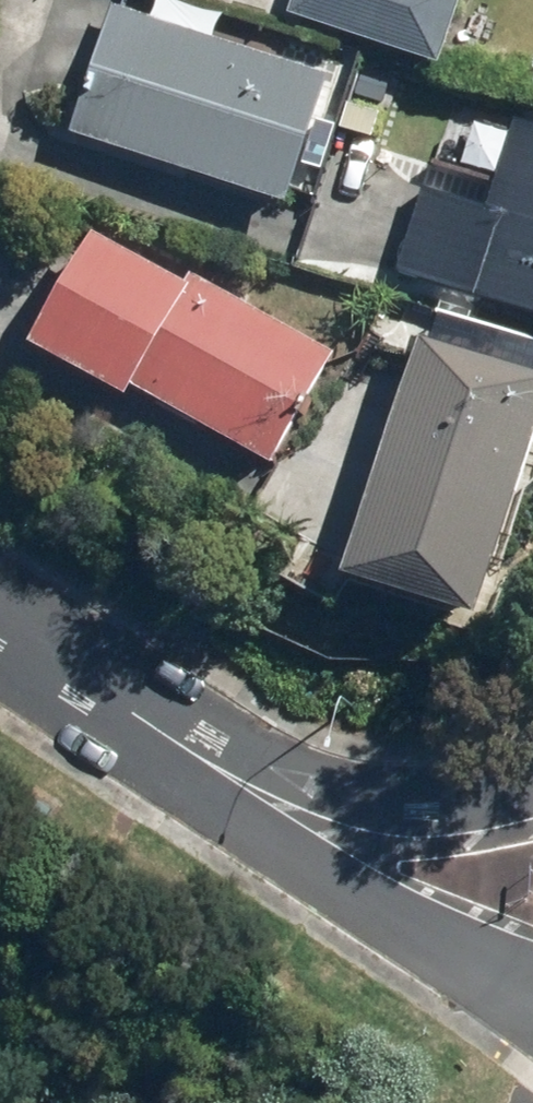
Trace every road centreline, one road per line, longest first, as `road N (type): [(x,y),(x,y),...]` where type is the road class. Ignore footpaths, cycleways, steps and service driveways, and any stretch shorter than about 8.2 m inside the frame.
road 1 (residential): [(276,807),(0,627)]
road 2 (residential): [(532,982),(456,950),(276,807)]
road 3 (residential): [(276,807),(355,824),(405,822),(532,796)]

